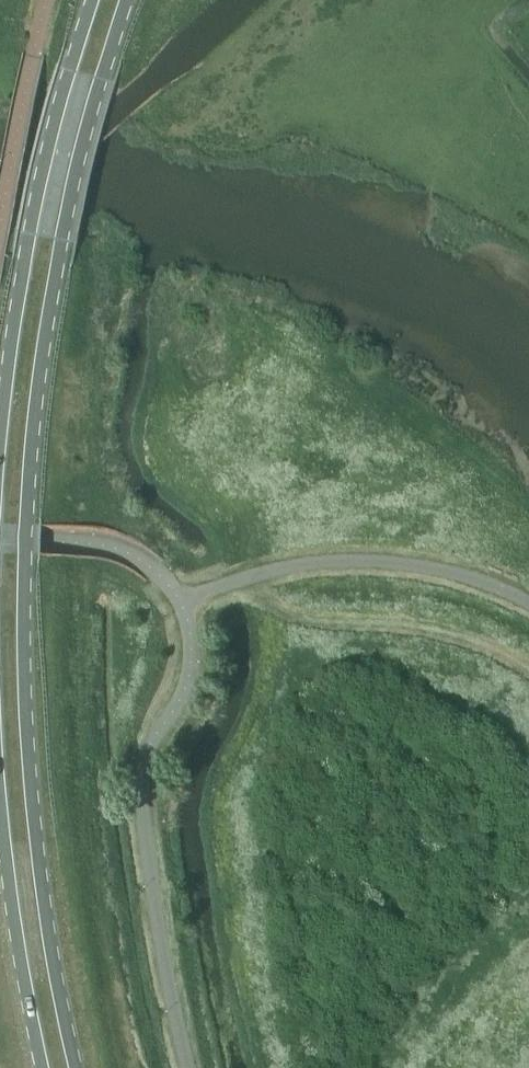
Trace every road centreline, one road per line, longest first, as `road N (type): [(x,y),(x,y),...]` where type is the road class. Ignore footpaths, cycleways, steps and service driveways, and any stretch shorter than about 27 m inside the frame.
road 1 (primary): [(74,1067),(34,847),(22,662),(30,469),(50,299),(126,0)]
road 2 (primary): [(91,0),(17,295),(0,429)]
road 3 (primary): [(0,822),(41,1067)]

